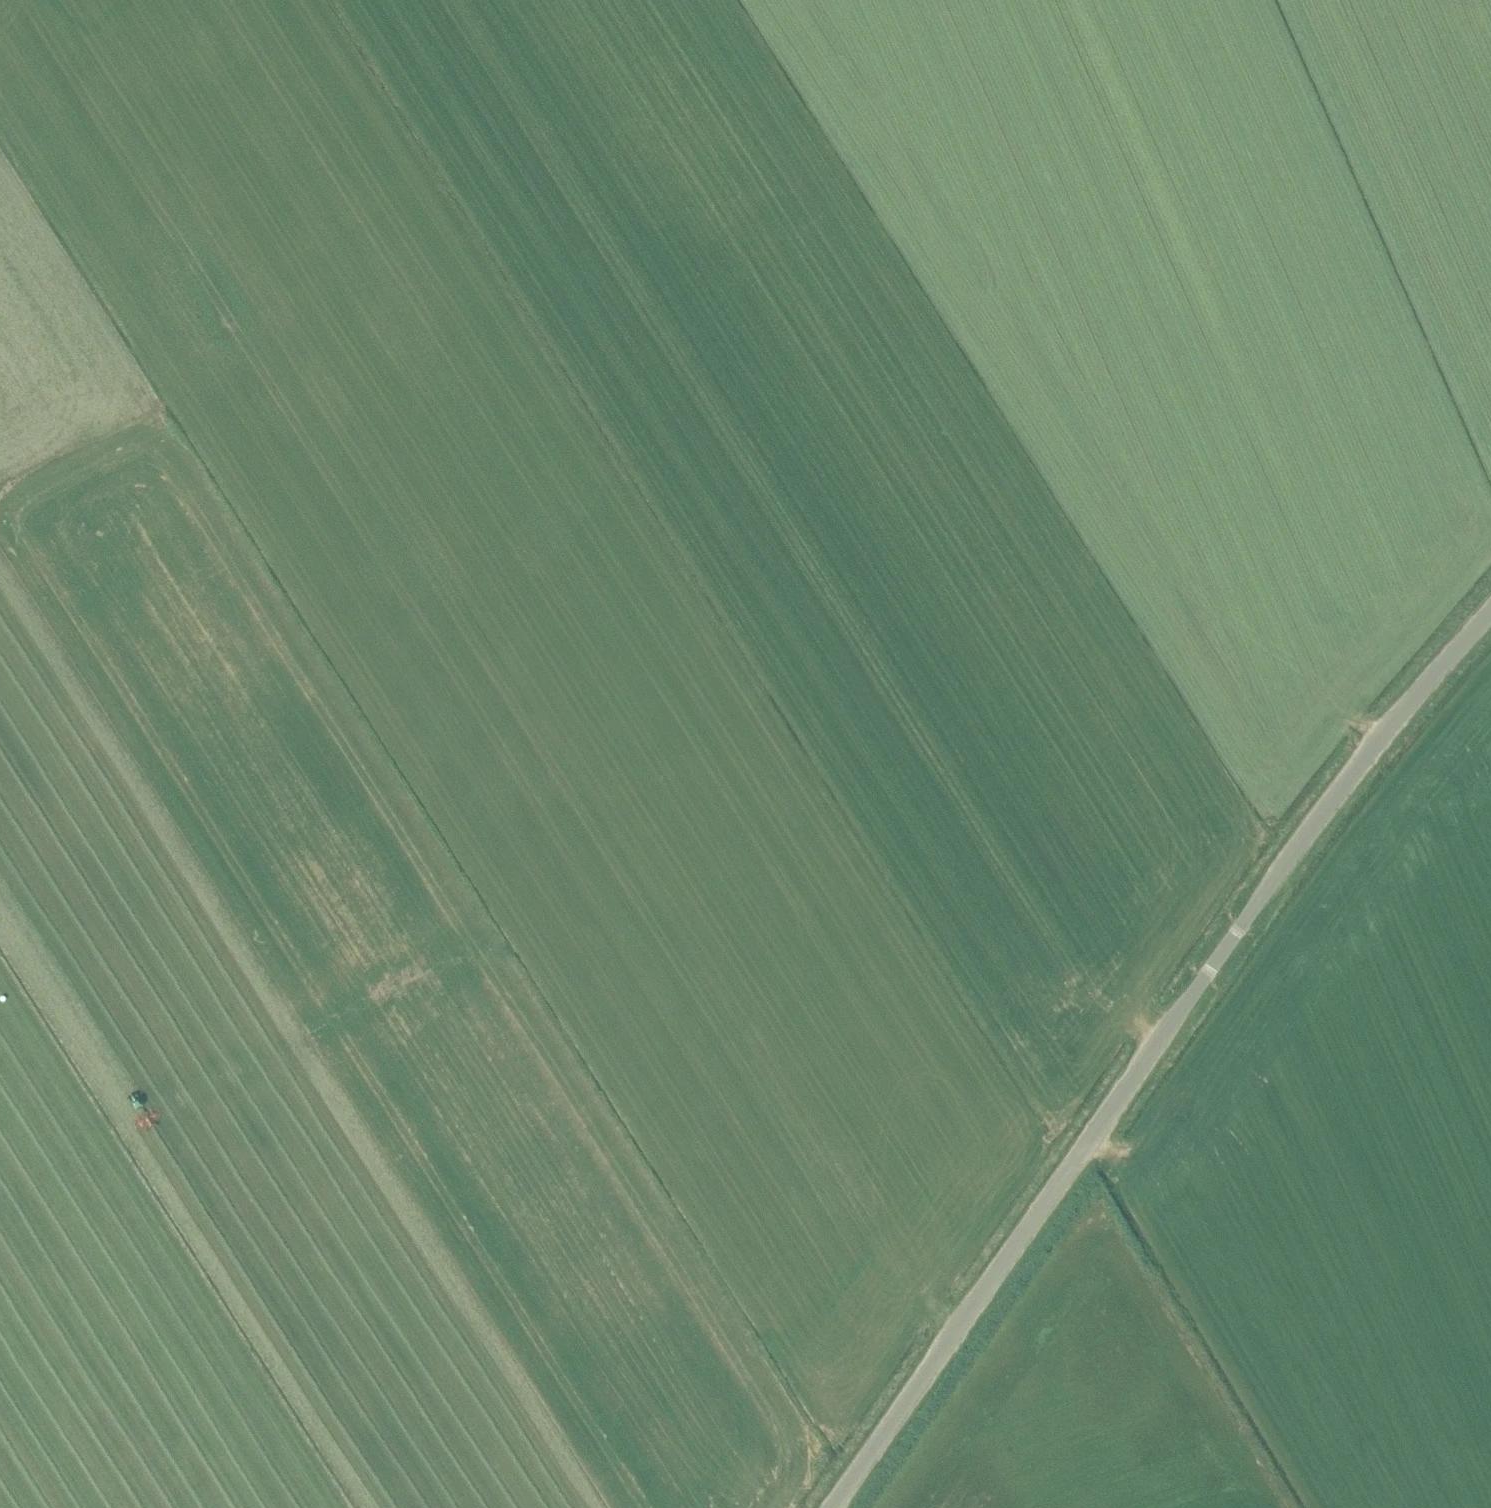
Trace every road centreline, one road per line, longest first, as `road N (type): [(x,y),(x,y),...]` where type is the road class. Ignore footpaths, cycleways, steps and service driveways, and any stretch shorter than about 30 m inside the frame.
road 1 (unclassified): [(828,1507),(1295,836),(1490,600)]

